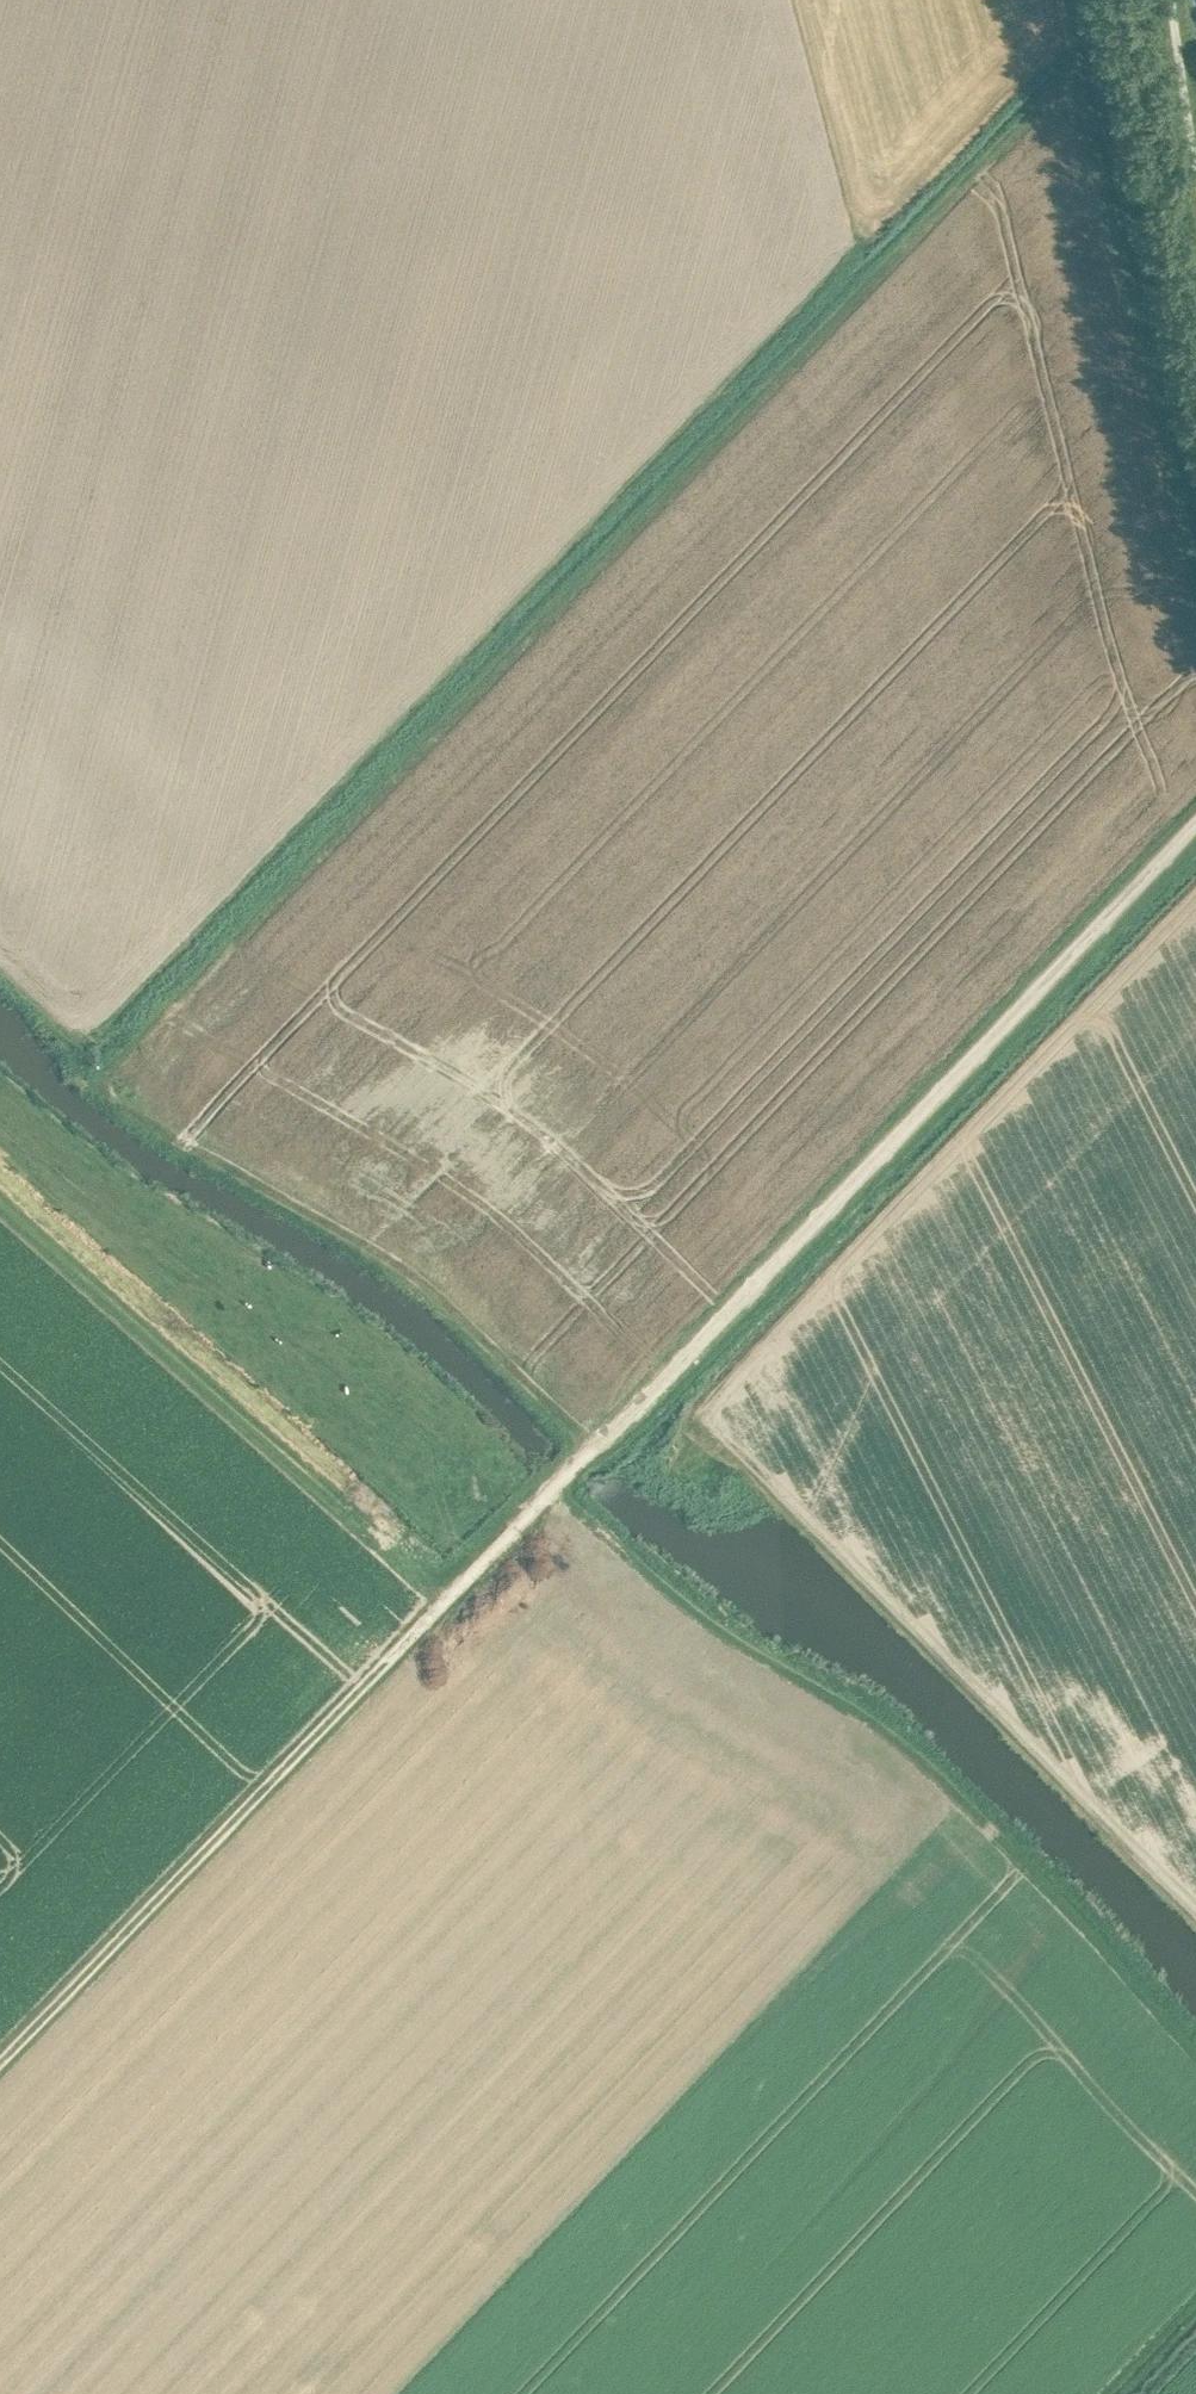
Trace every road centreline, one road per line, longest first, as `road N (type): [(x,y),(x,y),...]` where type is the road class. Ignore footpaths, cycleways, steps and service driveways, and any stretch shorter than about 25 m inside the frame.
road 1 (track): [(0,2057),(1195,829)]

